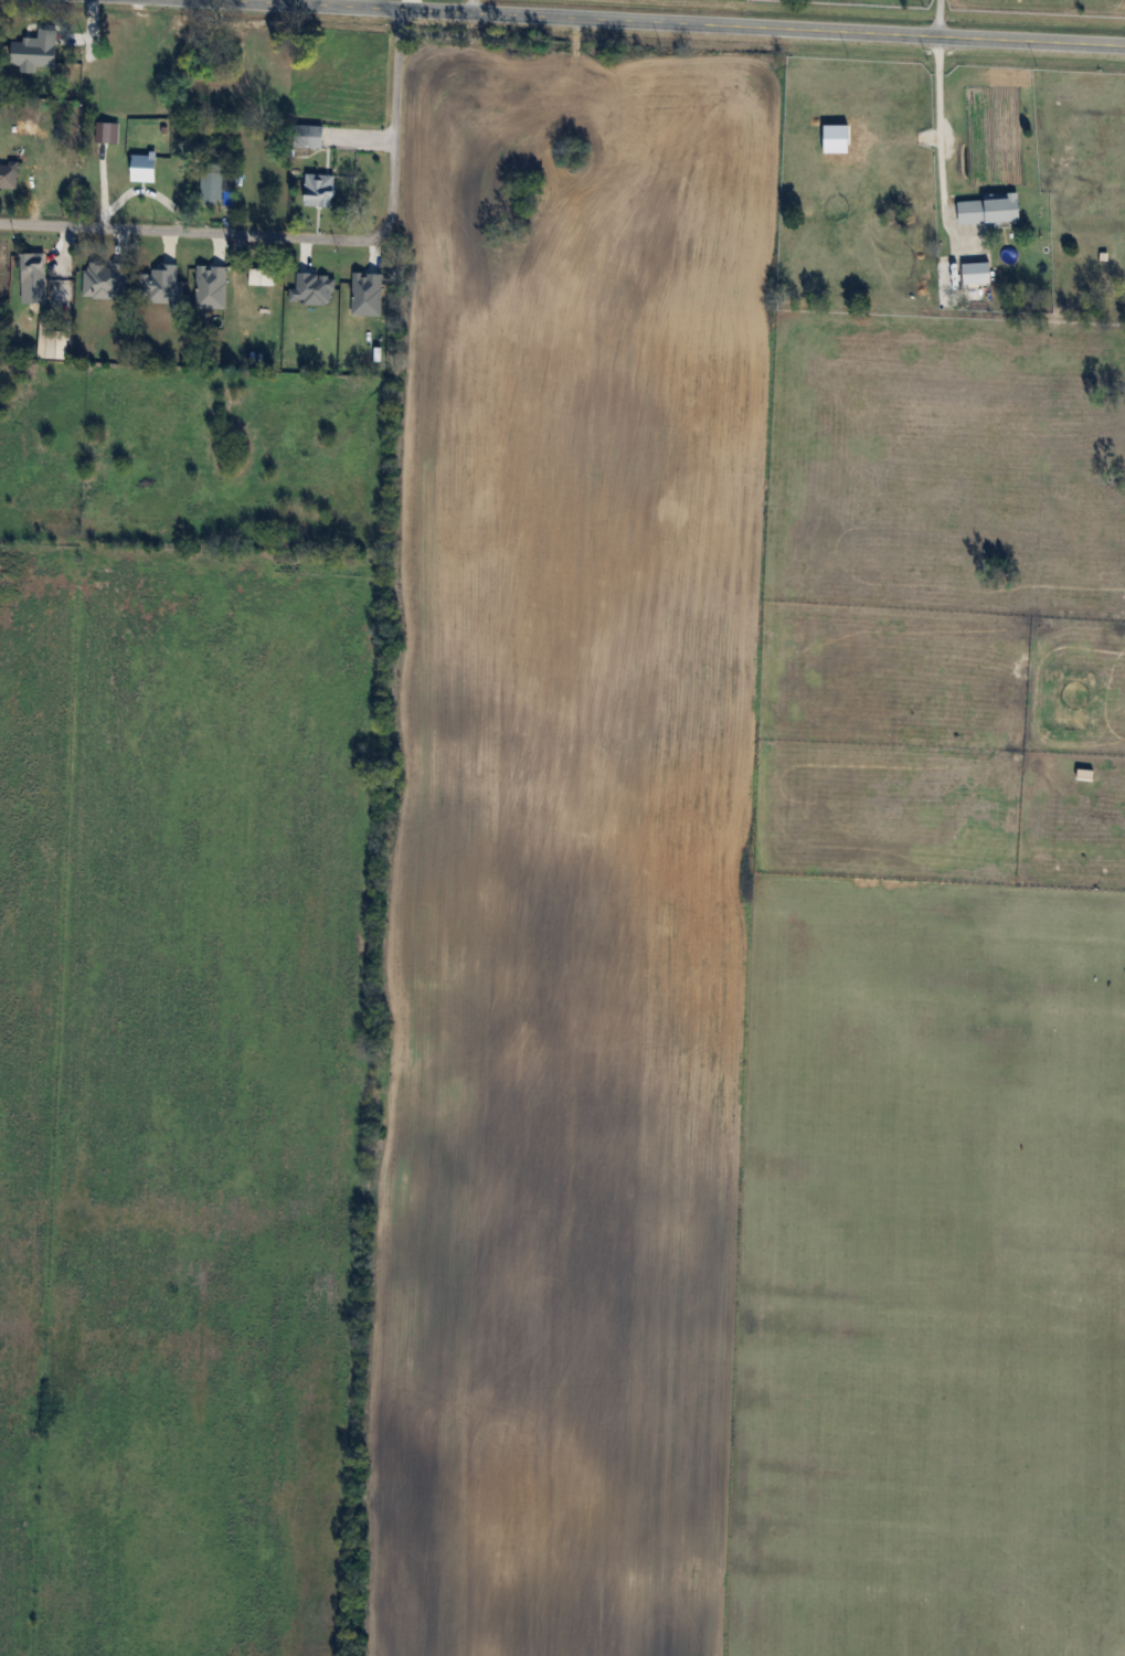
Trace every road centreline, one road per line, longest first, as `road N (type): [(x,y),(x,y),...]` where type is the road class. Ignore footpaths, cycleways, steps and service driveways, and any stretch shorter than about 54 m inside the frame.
road 1 (secondary): [(1124,44),(224,0)]
road 2 (residential): [(382,227),(354,238),(0,223)]
road 3 (residential): [(382,227),(391,201),(401,8)]

